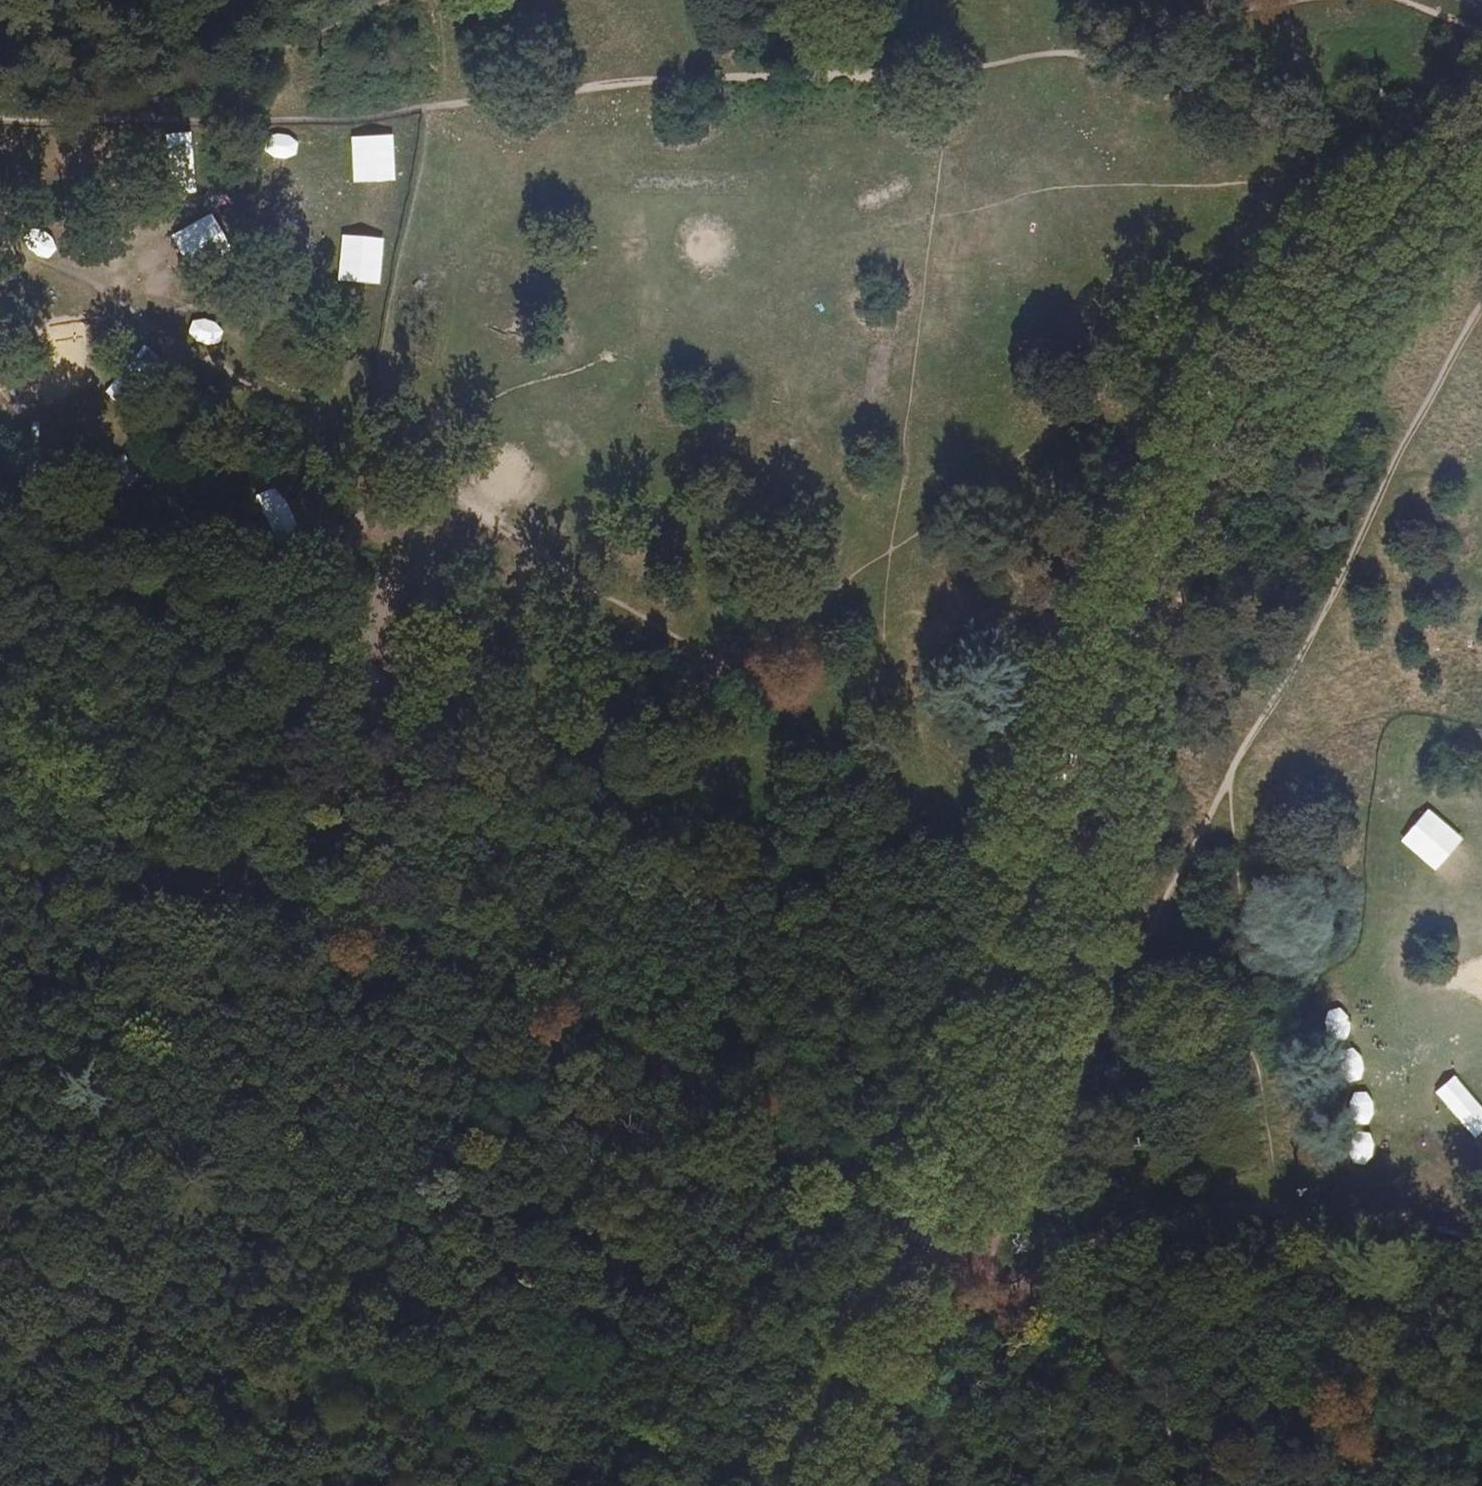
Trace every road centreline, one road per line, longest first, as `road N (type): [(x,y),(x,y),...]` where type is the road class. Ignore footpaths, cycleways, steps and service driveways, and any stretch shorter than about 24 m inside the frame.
road 1 (tertiary): [(1481,140),(1315,302),(1267,367),(1173,532),(1076,780),(956,1155),(849,1383),(789,1485)]
road 2 (track): [(517,991),(778,1137),(958,1257),(1082,1368),(1237,1485)]
road 3 (track): [(0,879),(263,896),(517,991)]

